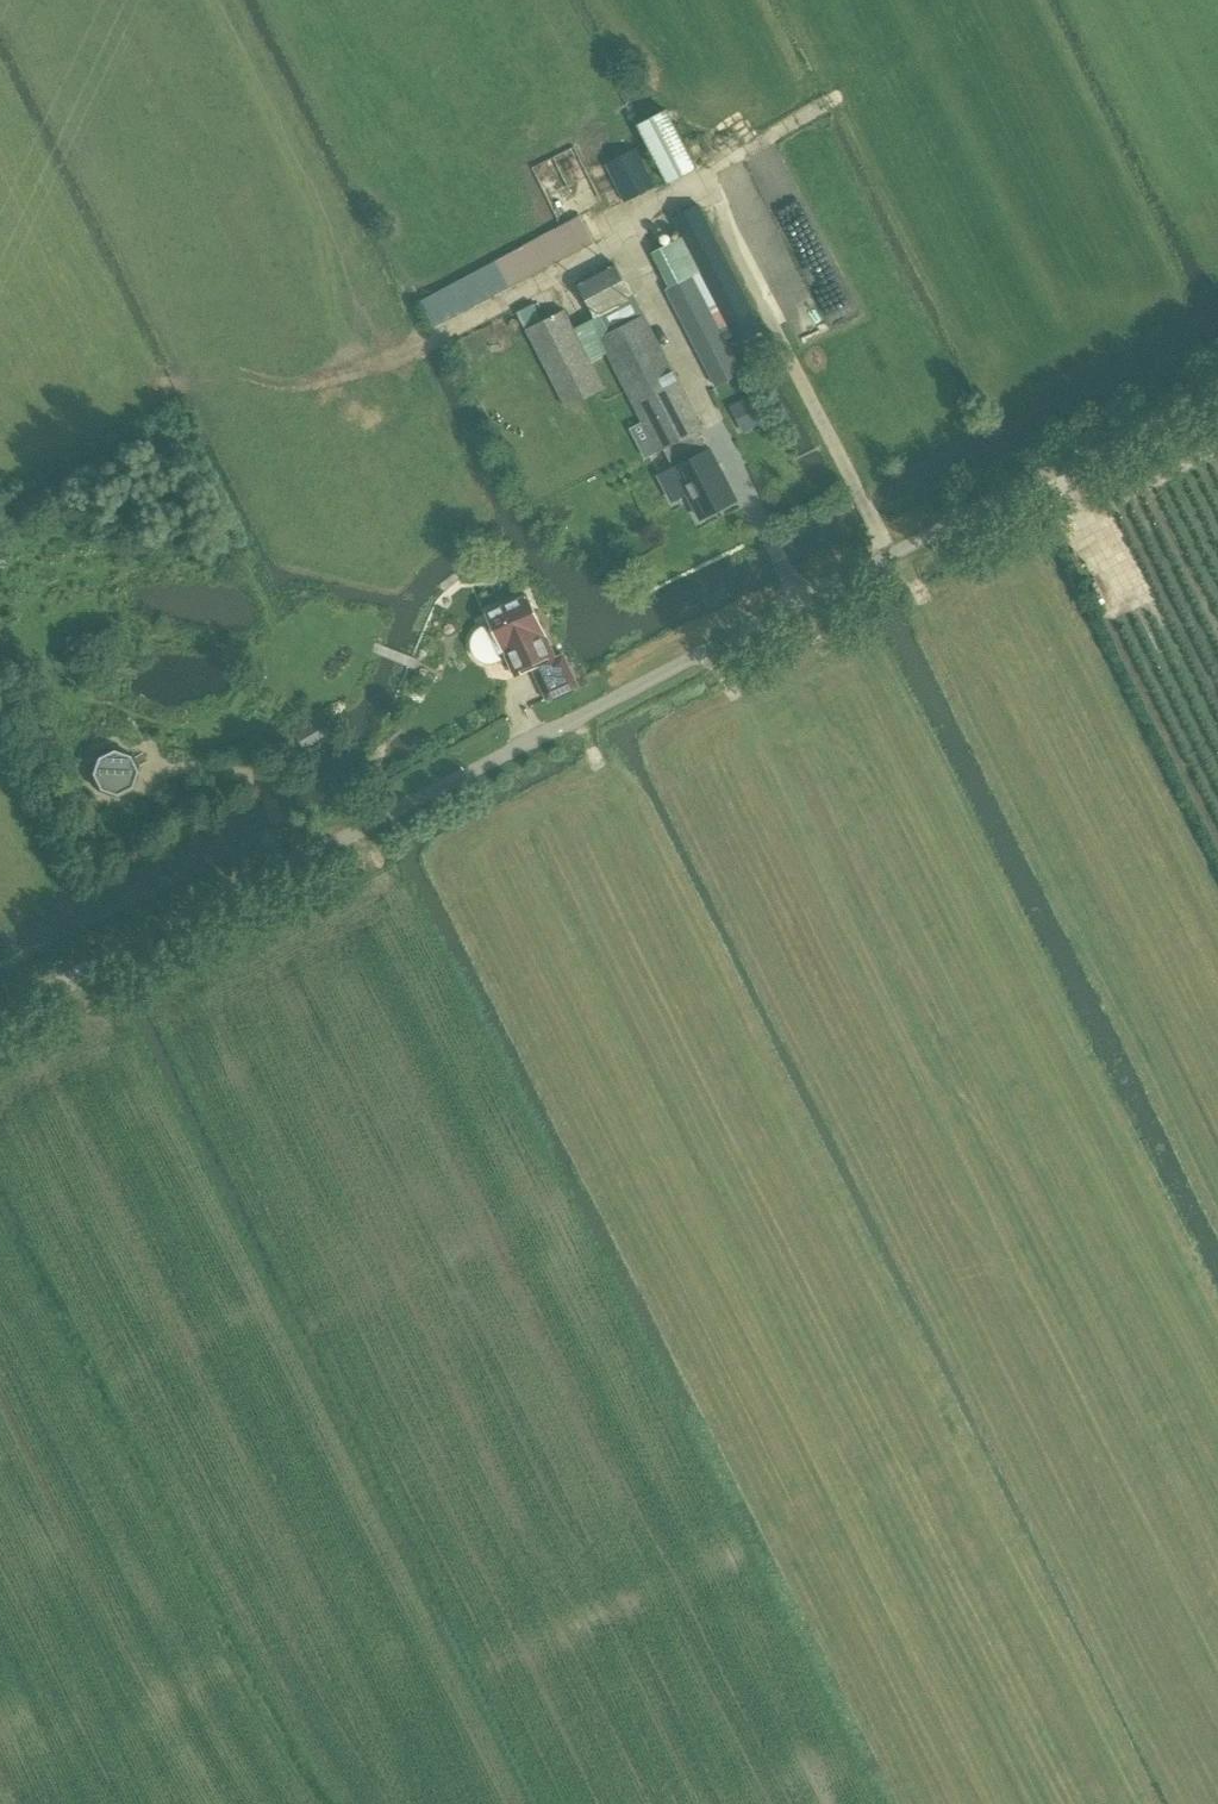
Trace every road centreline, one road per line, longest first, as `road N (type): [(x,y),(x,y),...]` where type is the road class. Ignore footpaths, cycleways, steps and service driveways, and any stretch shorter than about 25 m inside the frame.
road 1 (unclassified): [(0,1014),(1217,391)]

